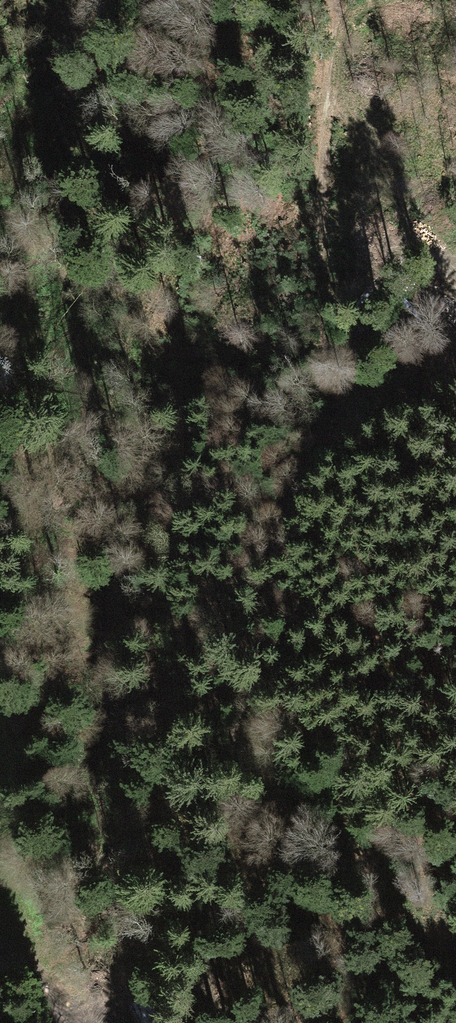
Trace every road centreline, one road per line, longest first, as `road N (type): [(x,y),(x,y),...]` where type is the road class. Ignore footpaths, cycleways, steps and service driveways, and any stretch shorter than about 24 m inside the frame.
road 1 (track): [(455,359),(404,370),(350,406),(325,438),(277,538),(237,741),(218,923),(197,1022)]
road 2 (track): [(340,97),(324,144),(325,438)]
road 3 (track): [(455,277),(412,227),(340,97),(345,26),(380,0)]
road 4 (track): [(436,258),(410,267),(377,300),(355,352),(350,406)]

